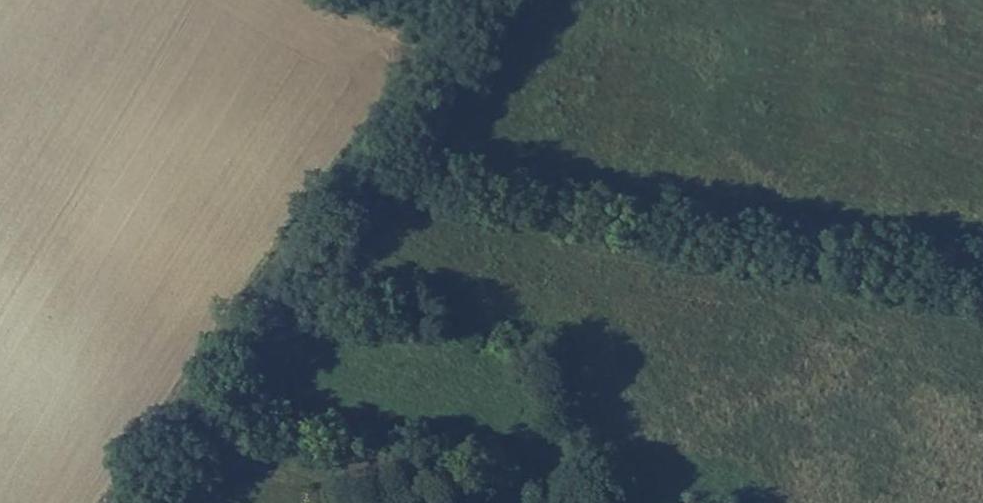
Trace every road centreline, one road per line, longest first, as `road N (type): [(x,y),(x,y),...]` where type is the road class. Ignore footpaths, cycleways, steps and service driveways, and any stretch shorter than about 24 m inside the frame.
road 1 (track): [(112,502),(442,0)]

